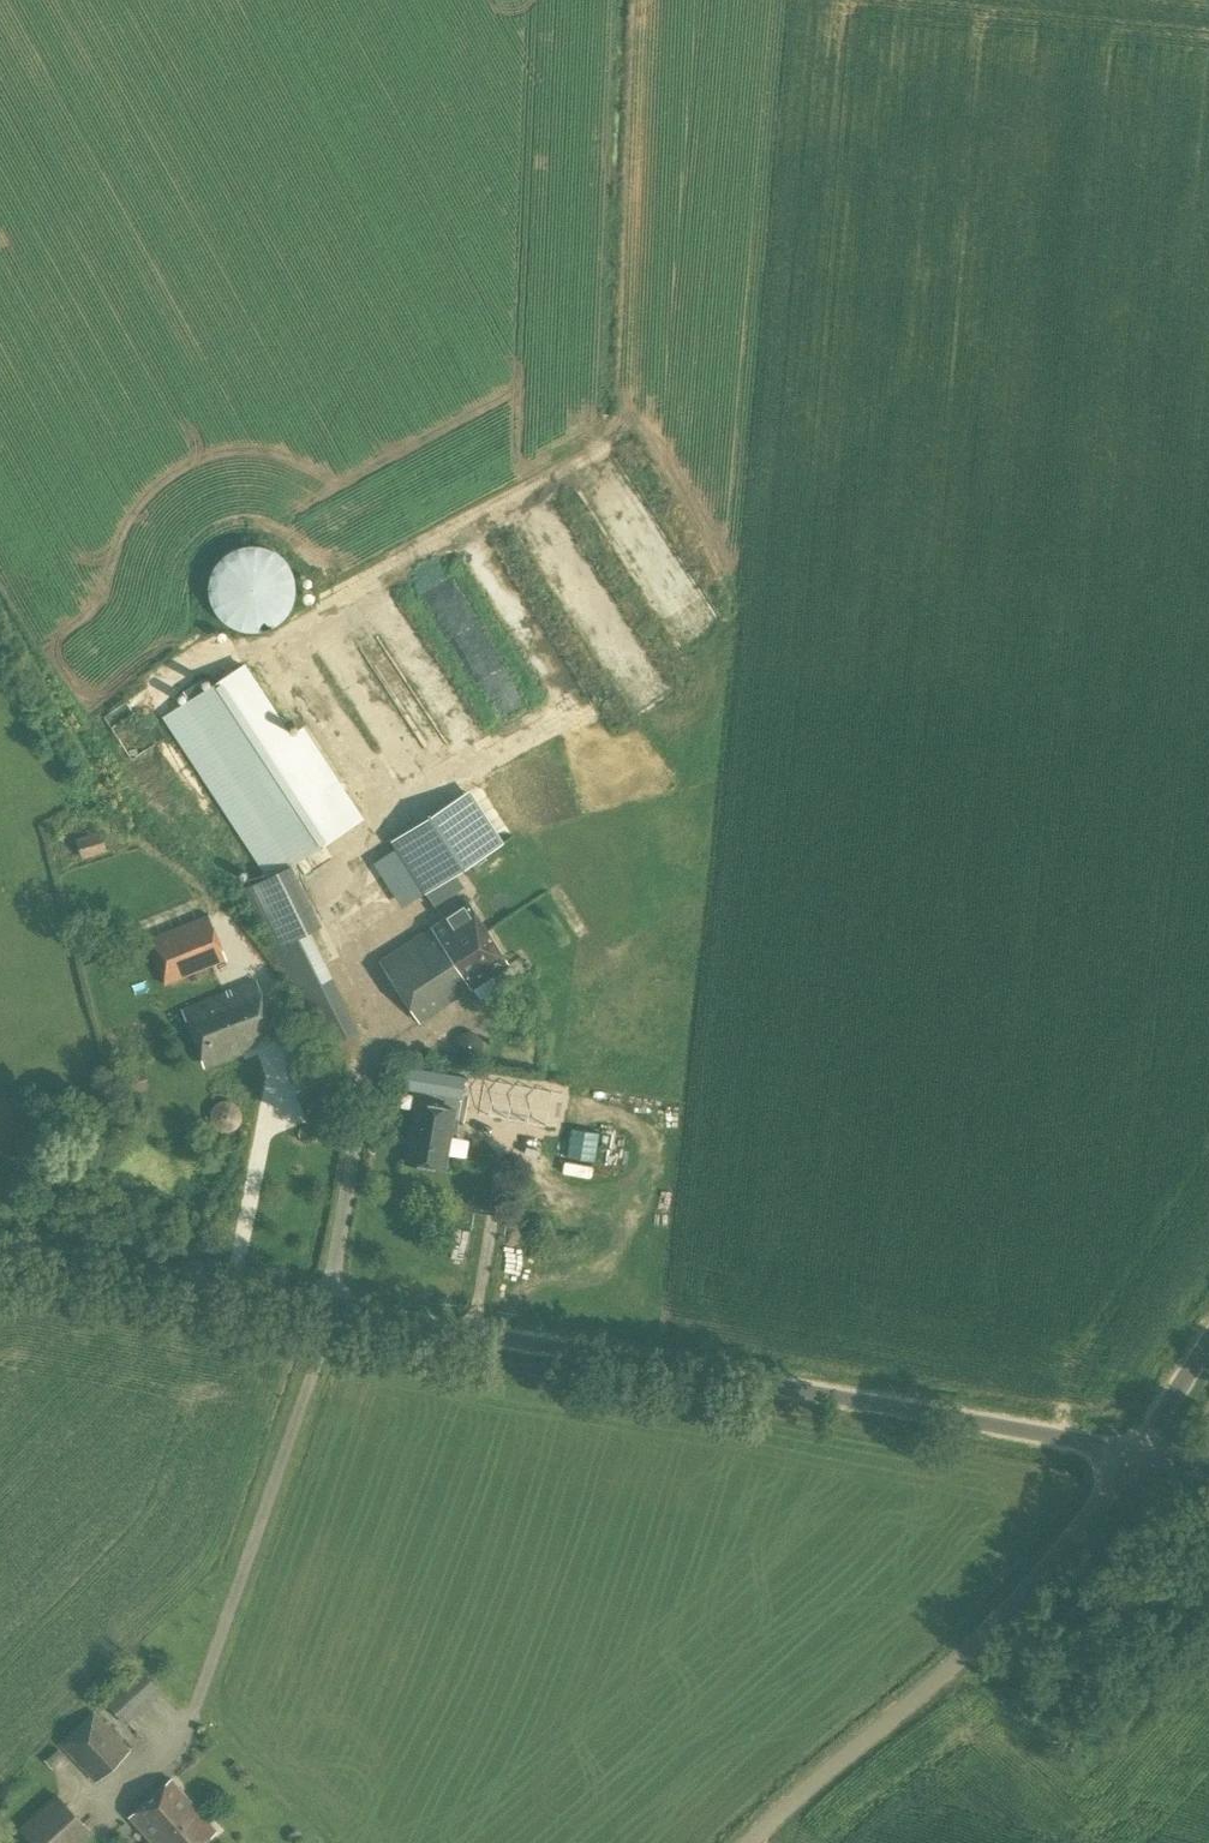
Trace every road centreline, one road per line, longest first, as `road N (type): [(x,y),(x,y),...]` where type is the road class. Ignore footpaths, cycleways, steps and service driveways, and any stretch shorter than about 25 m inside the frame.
road 1 (unclassified): [(1141,1450),(321,1307)]
road 2 (unclassified): [(749,1842),(1000,1620),(1141,1450)]
road 3 (unclassified): [(204,1672),(305,1382),(321,1307)]
road 4 (unclassified): [(321,1307),(0,1250)]
road 5 (unclassified): [(1141,1450),(1208,1343)]

